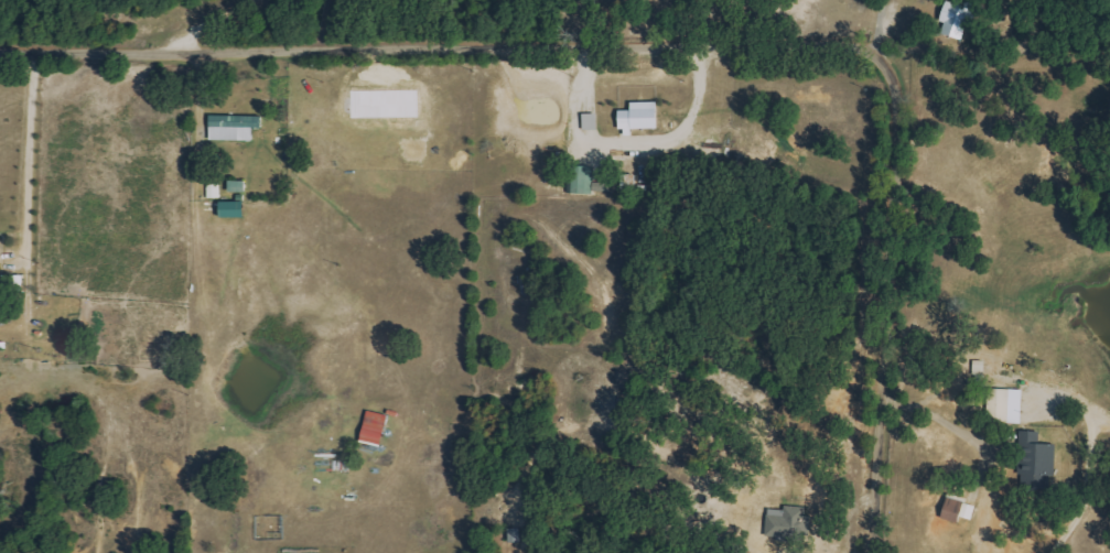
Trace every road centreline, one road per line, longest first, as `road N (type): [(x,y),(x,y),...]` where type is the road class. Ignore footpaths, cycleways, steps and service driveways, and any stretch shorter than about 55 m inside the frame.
road 1 (residential): [(874,552),(898,118),(886,71),(858,51),(0,53)]

